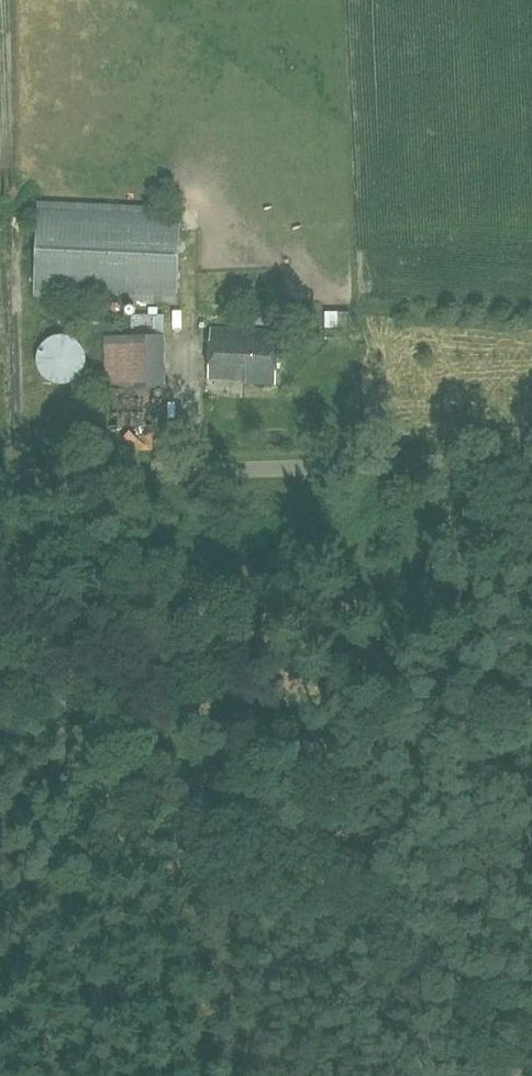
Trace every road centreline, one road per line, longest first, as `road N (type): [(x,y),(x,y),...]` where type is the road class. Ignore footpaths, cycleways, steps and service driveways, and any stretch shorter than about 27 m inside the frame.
road 1 (unclassified): [(531,1020),(0,648)]
road 2 (unclassified): [(0,478),(531,459)]

